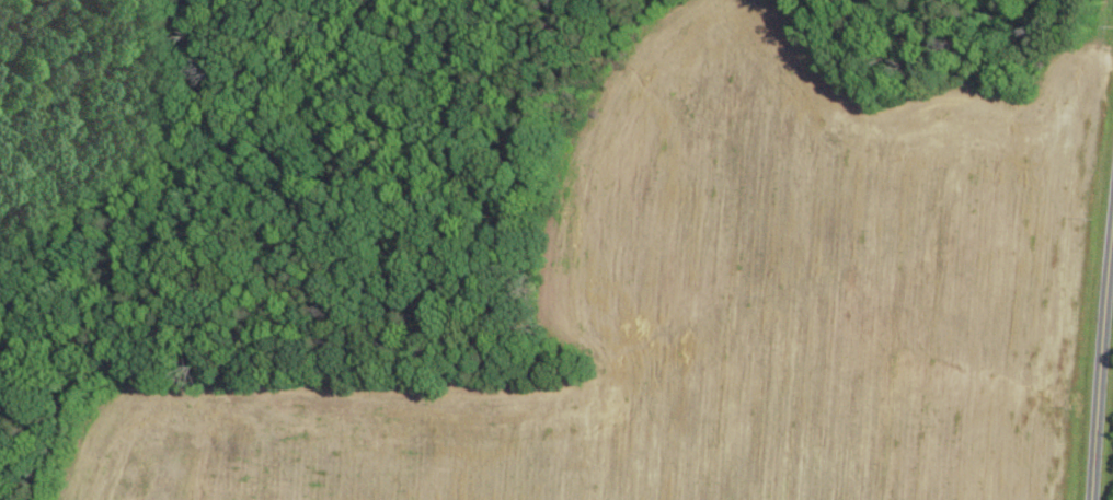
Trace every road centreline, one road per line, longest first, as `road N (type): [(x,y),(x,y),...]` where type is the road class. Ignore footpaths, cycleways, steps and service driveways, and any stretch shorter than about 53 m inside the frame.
road 1 (residential): [(1090,499),(1112,217)]

